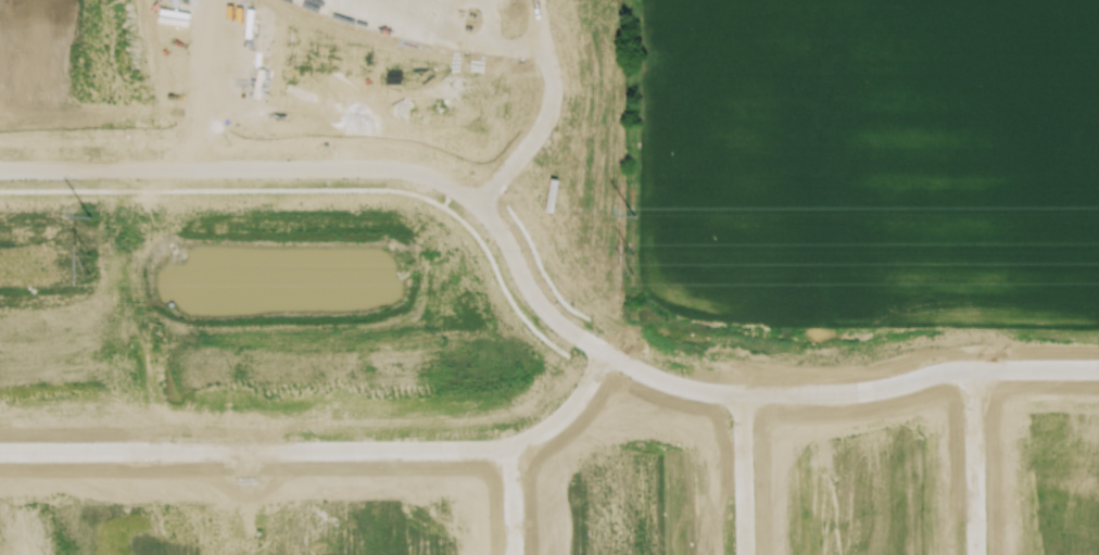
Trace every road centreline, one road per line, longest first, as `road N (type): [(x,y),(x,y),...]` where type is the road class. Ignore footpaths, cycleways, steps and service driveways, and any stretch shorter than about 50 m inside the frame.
road 1 (residential): [(1098,362),(972,365),(901,384),(742,398),(671,380),(589,325),(501,214),(425,184),(264,172),(0,172)]
road 2 (residential): [(0,451),(507,453),(557,437),(591,407),(628,351)]
road 3 (residential): [(972,365),(976,554)]
road 4 (residential): [(742,398),(745,554)]

